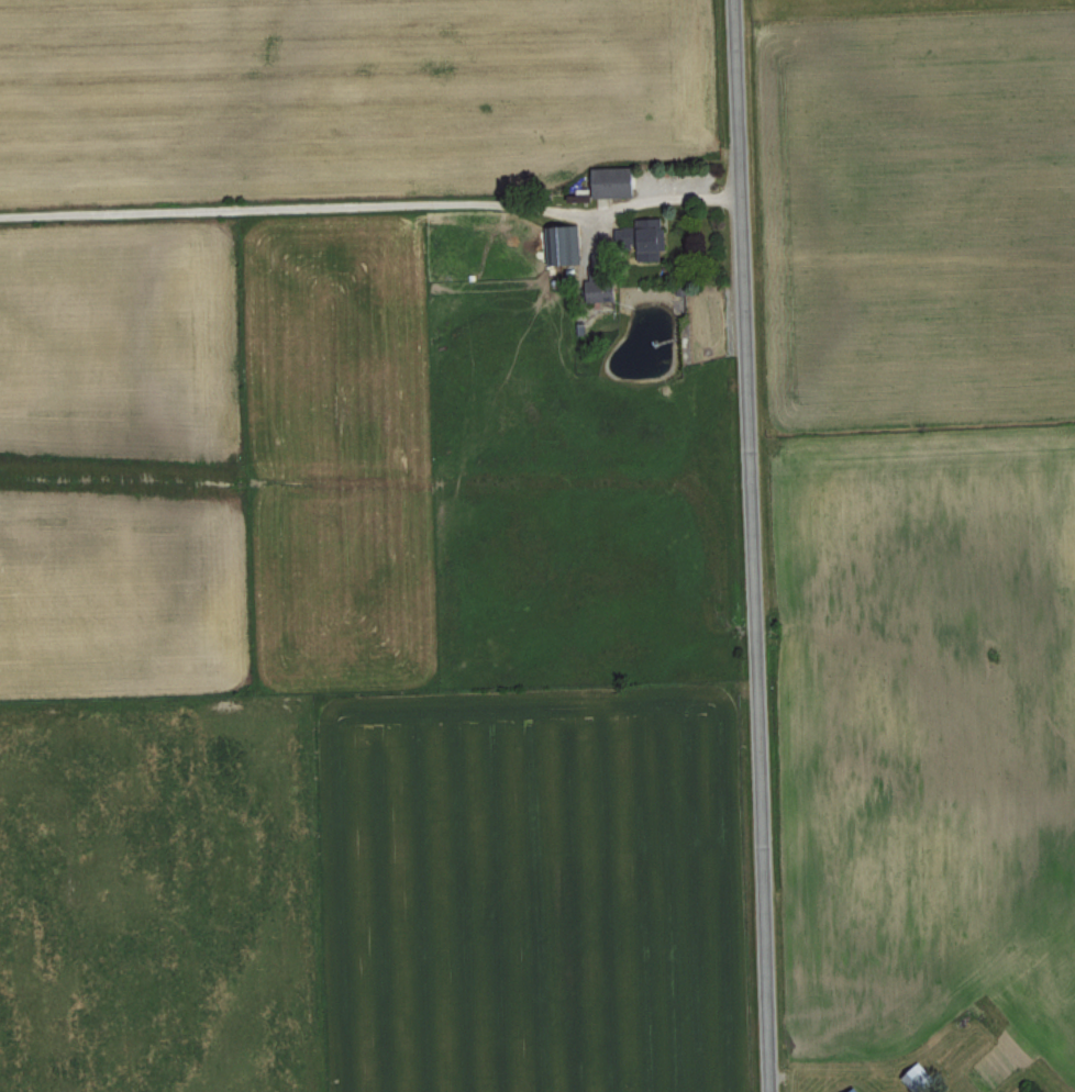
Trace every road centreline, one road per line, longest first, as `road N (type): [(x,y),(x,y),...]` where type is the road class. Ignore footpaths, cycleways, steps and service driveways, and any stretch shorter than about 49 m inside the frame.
road 1 (residential): [(744,0),(776,1091)]

